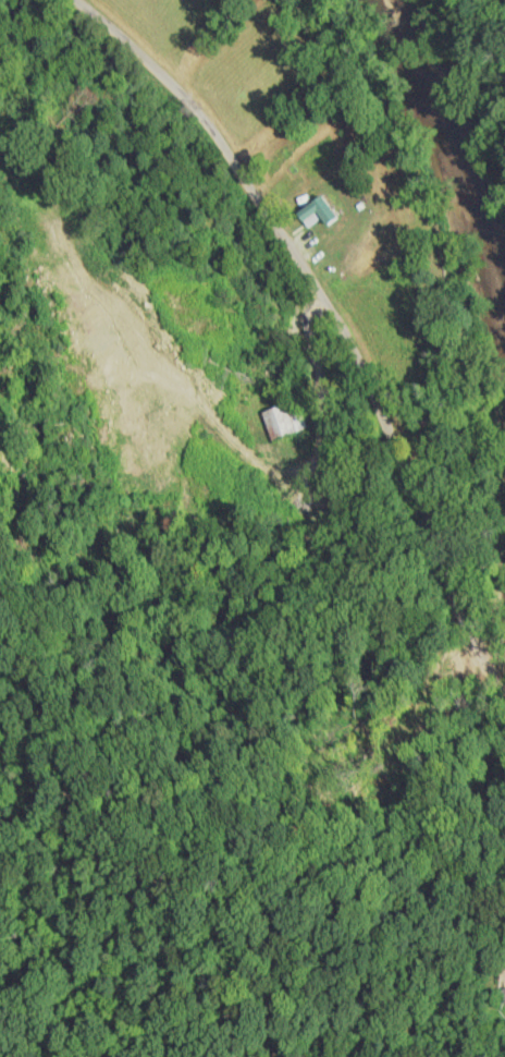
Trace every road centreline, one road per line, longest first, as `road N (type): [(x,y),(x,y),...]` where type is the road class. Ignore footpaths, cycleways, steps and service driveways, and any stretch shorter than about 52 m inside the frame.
road 1 (residential): [(504,688),(479,664),(414,485),(308,271),(173,87),(79,0)]

